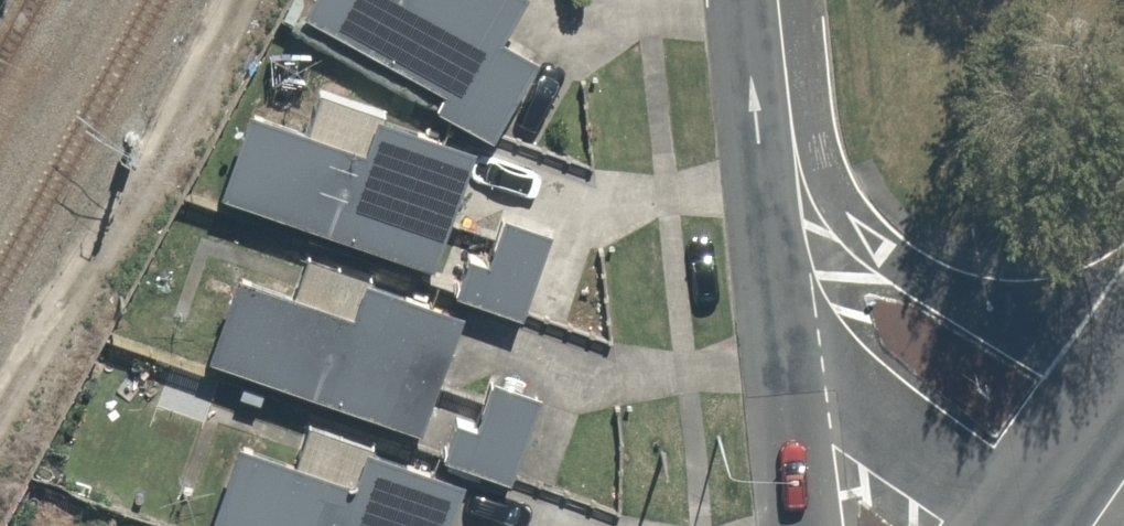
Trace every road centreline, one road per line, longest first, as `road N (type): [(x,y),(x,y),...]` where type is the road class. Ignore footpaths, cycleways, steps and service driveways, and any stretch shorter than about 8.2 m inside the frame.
road 1 (tertiary): [(767,0),(828,182),(903,261),(1066,324),(1123,331)]
road 2 (tertiary): [(776,333),(746,0)]
road 3 (tertiary): [(1015,525),(776,333)]
road 4 (tertiary): [(805,525),(776,333)]
road 5 (secondary): [(1037,525),(1123,400)]

